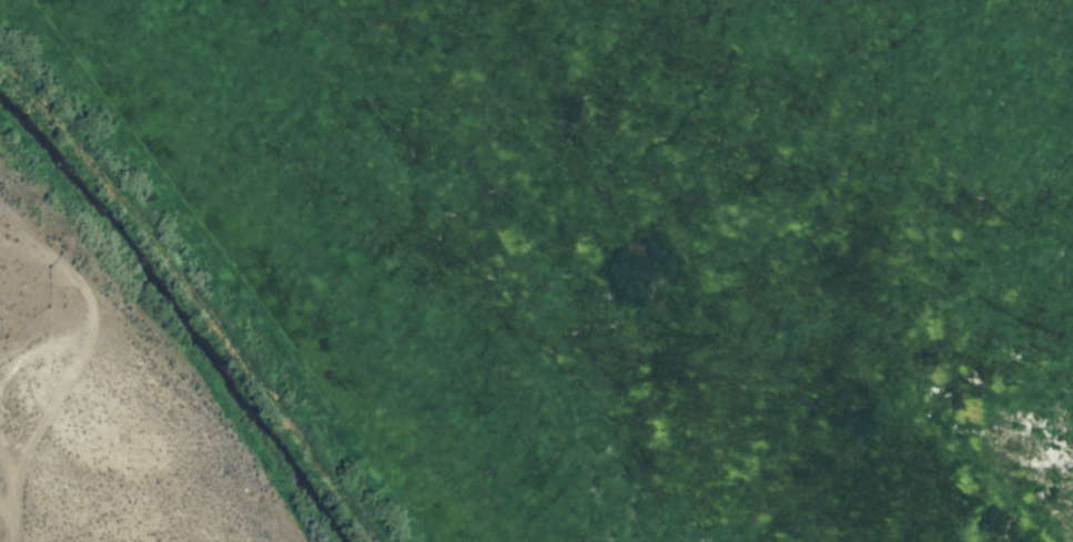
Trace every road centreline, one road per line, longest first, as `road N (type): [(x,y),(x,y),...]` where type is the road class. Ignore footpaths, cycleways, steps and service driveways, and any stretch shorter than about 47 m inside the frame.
road 1 (track): [(11,541),(18,468),(84,346),(87,321),(82,295),(0,212)]

